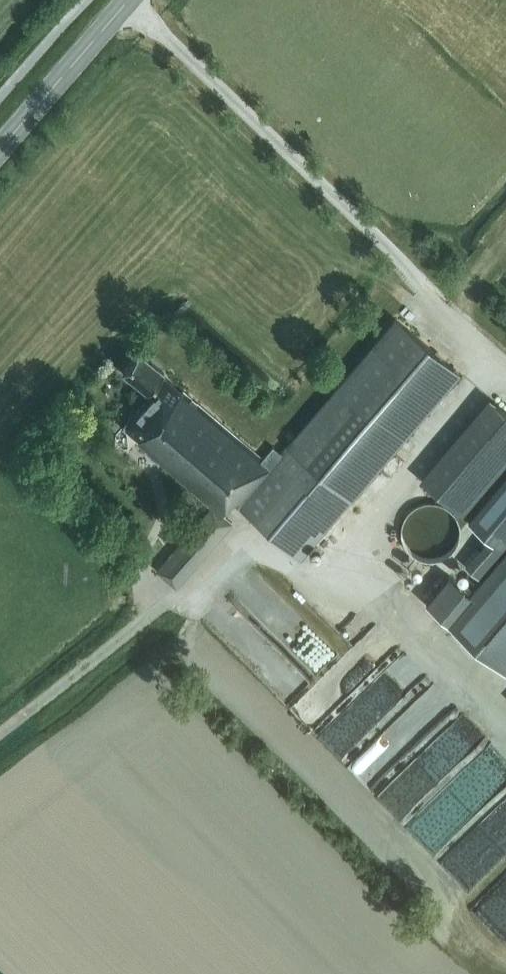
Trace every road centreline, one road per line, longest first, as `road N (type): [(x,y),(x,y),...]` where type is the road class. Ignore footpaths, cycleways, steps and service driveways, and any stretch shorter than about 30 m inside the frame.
road 1 (unclassified): [(0,746),(170,621)]
road 2 (secondary): [(0,153),(133,0)]

